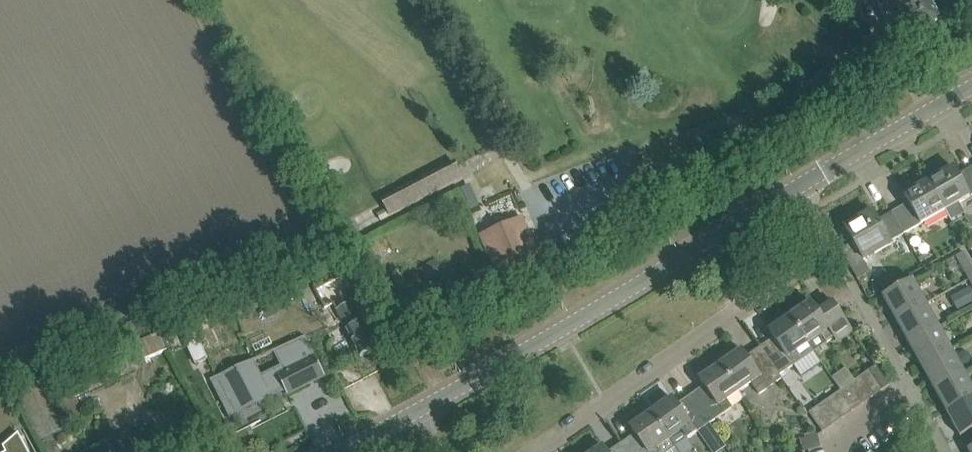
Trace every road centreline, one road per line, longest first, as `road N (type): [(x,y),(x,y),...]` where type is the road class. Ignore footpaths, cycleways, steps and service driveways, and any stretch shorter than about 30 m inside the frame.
road 1 (tertiary): [(339,451),(469,385),(808,182)]
road 2 (residential): [(533,451),(817,260),(828,240),(808,182)]
road 3 (tertiary): [(808,182),(971,88)]

